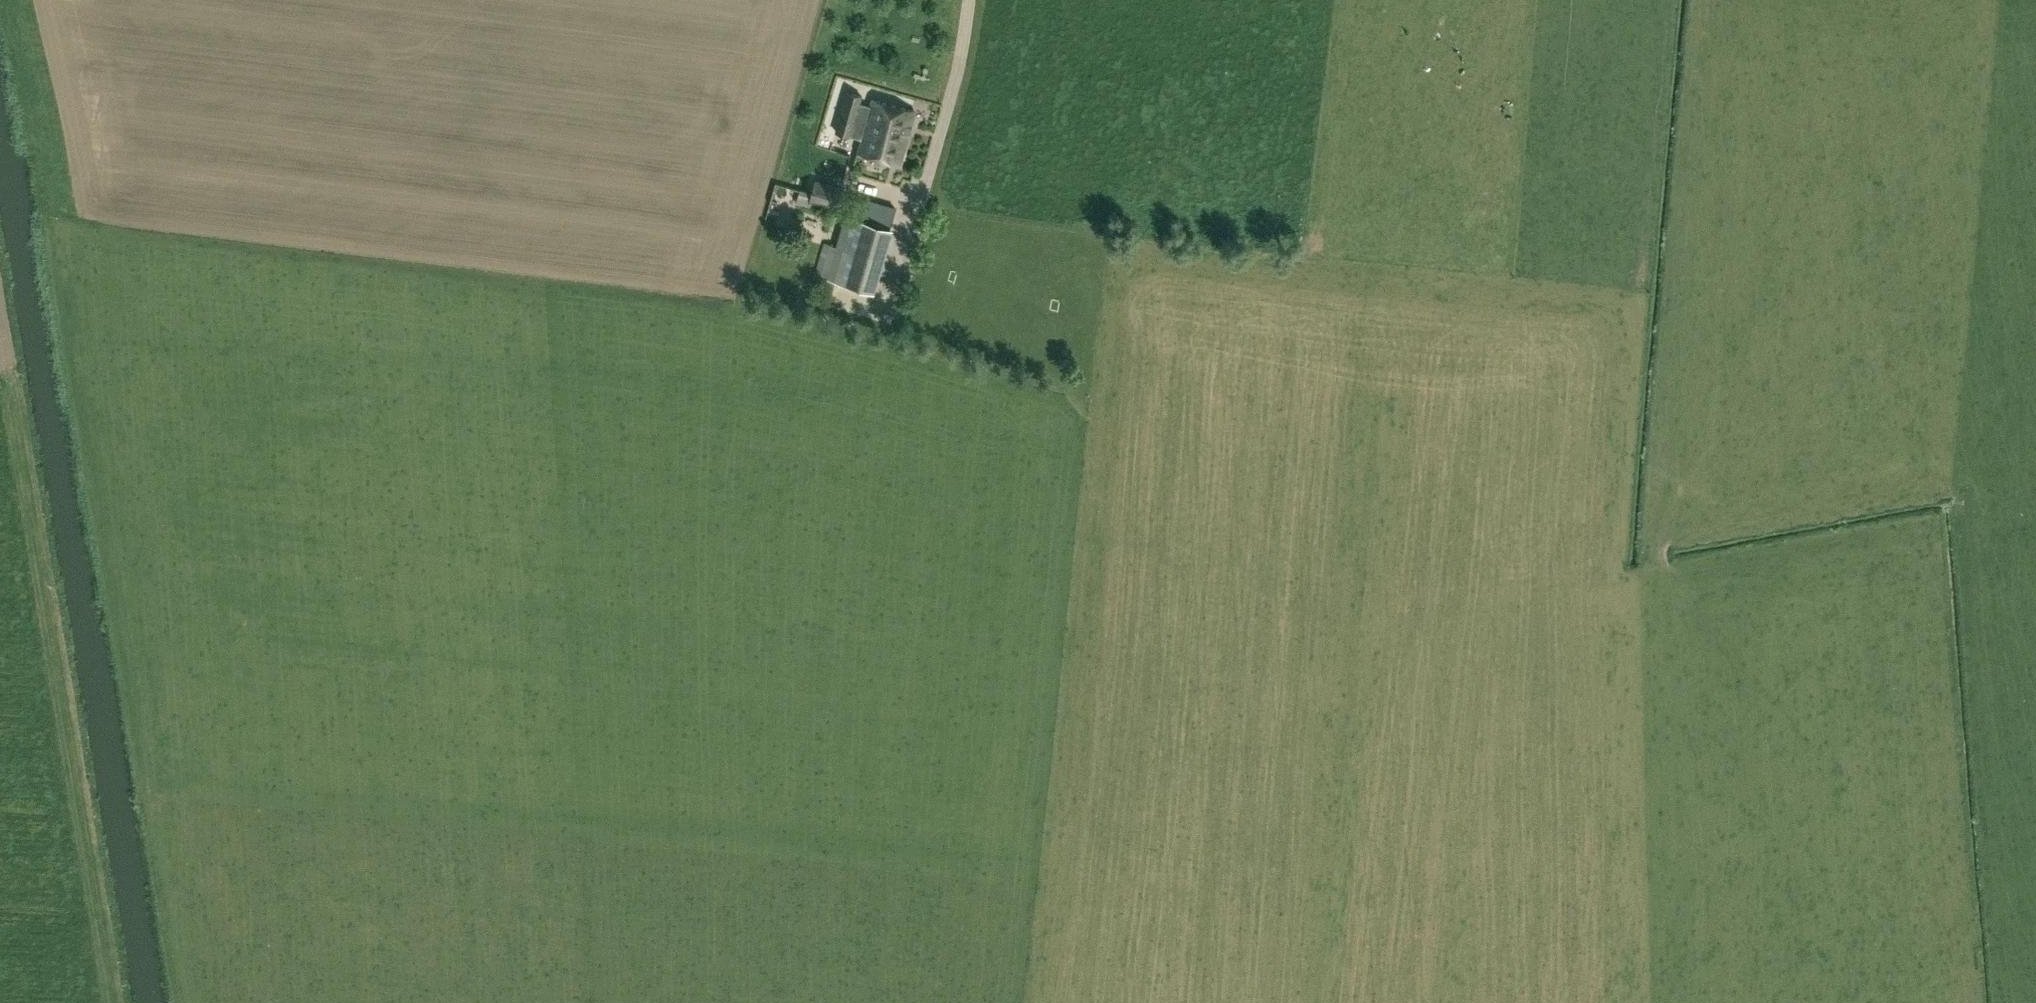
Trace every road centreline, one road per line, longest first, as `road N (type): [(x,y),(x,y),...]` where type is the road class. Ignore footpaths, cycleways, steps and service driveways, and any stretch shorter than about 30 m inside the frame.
road 1 (track): [(122,1002),(0,265)]

